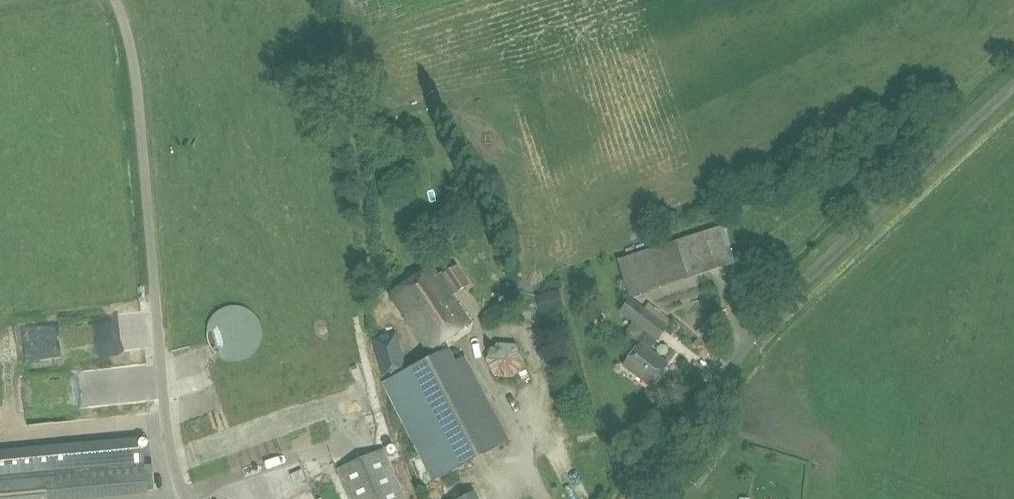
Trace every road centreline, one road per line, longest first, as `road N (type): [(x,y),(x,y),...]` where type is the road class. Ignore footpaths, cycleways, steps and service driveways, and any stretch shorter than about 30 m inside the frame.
road 1 (unclassified): [(634,498),(764,324),(1013,83)]
road 2 (unclassified): [(186,498),(166,424),(129,46),(115,0)]

